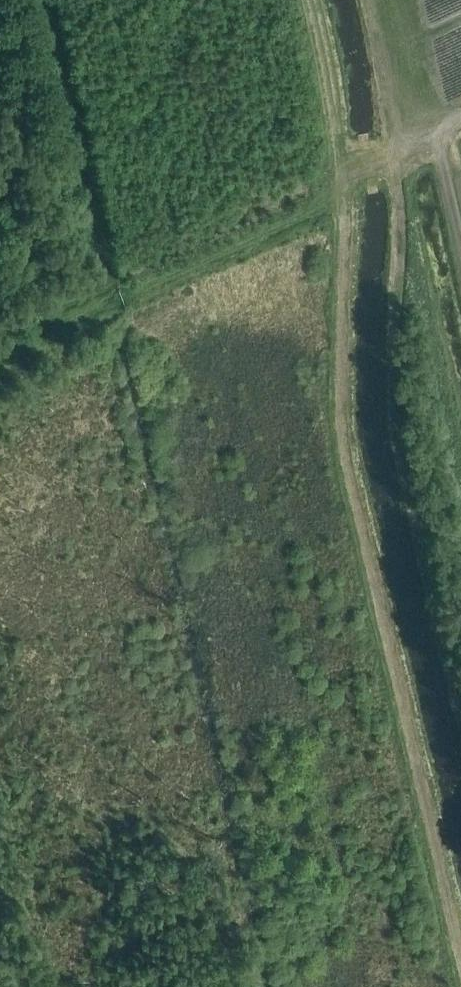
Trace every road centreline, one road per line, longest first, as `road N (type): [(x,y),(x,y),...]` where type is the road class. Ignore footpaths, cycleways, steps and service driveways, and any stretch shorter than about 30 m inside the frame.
road 1 (track): [(460,954),(342,429),(344,181)]
road 2 (track): [(460,706),(396,407),(395,153)]
road 3 (track): [(0,350),(320,207),(344,181)]
road 4 (track): [(313,0),(344,181)]
road 5 (track): [(366,0),(395,153)]

